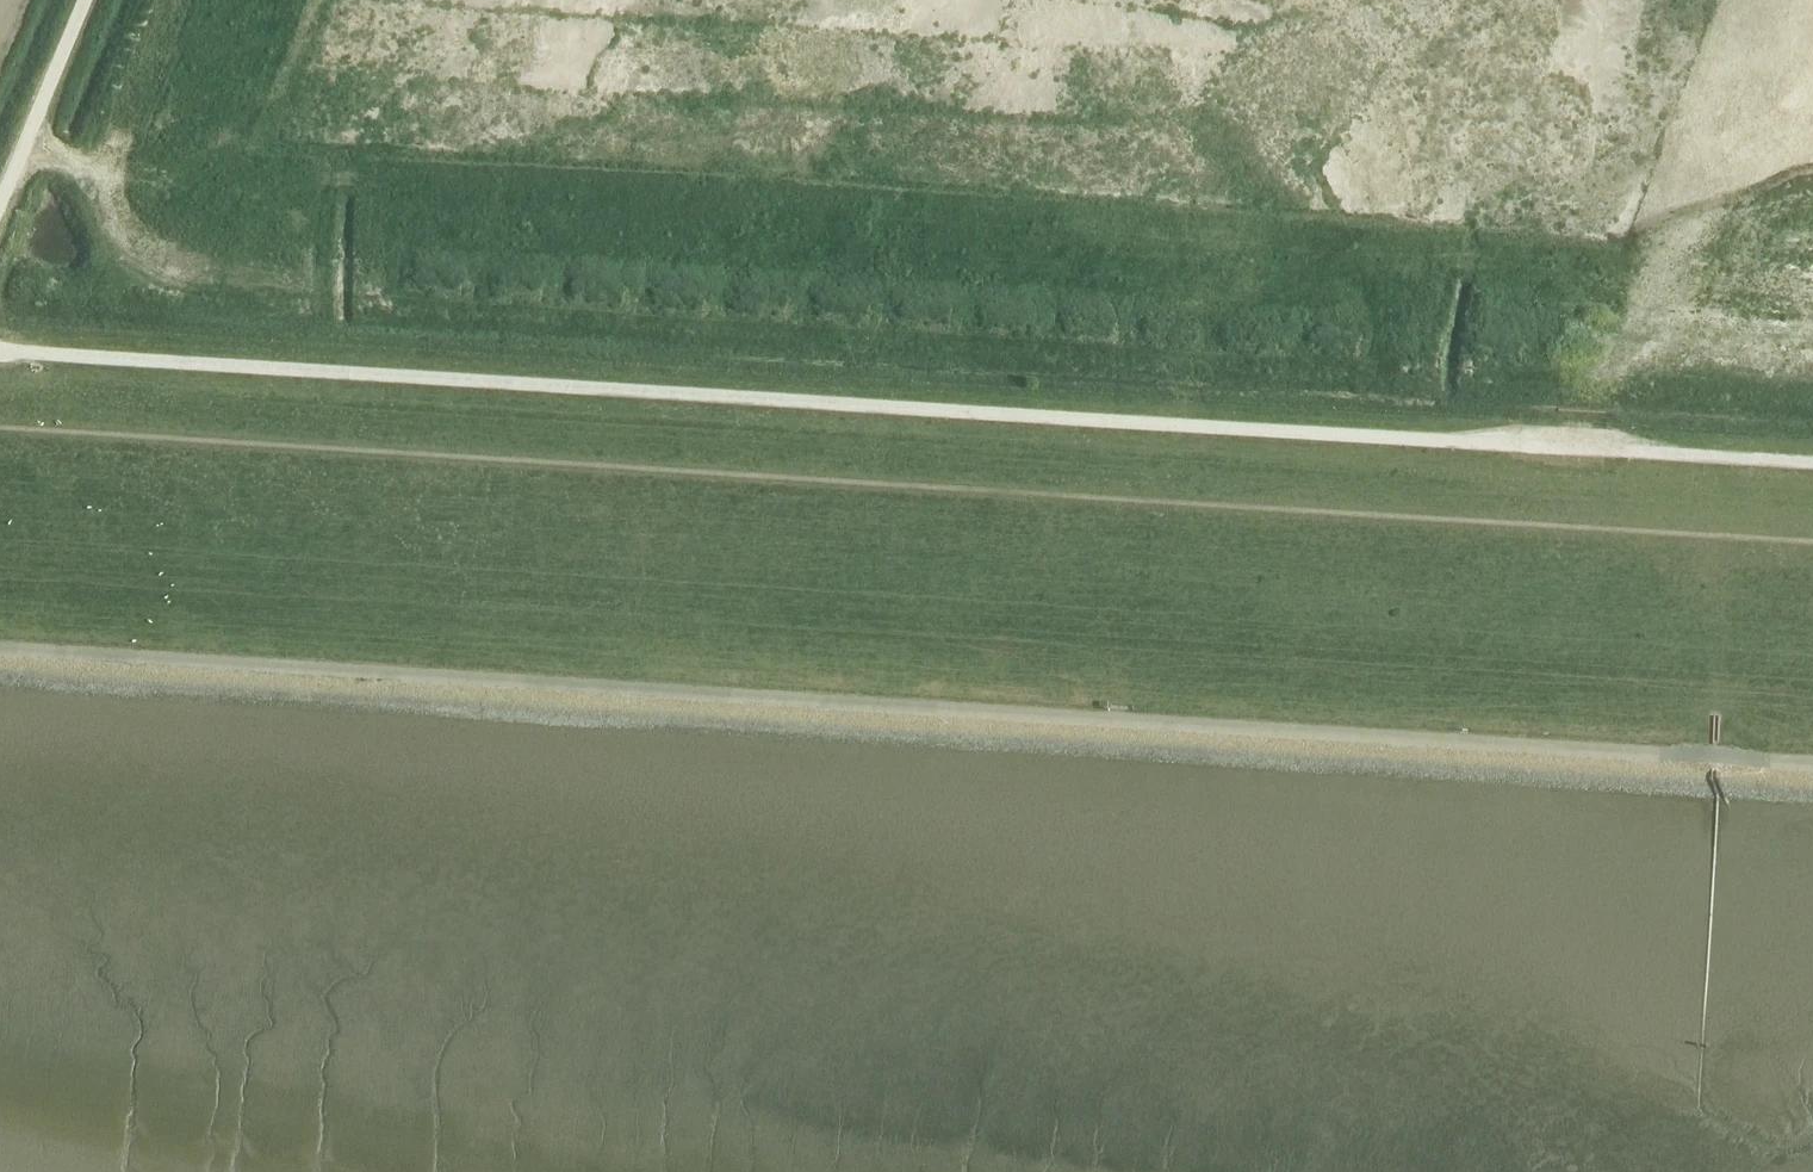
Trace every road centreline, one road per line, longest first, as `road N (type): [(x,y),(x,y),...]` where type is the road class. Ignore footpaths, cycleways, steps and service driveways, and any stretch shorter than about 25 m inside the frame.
road 1 (track): [(0,347),(1812,461)]
road 2 (track): [(0,650),(1812,763)]
road 3 (track): [(89,0),(0,214)]

